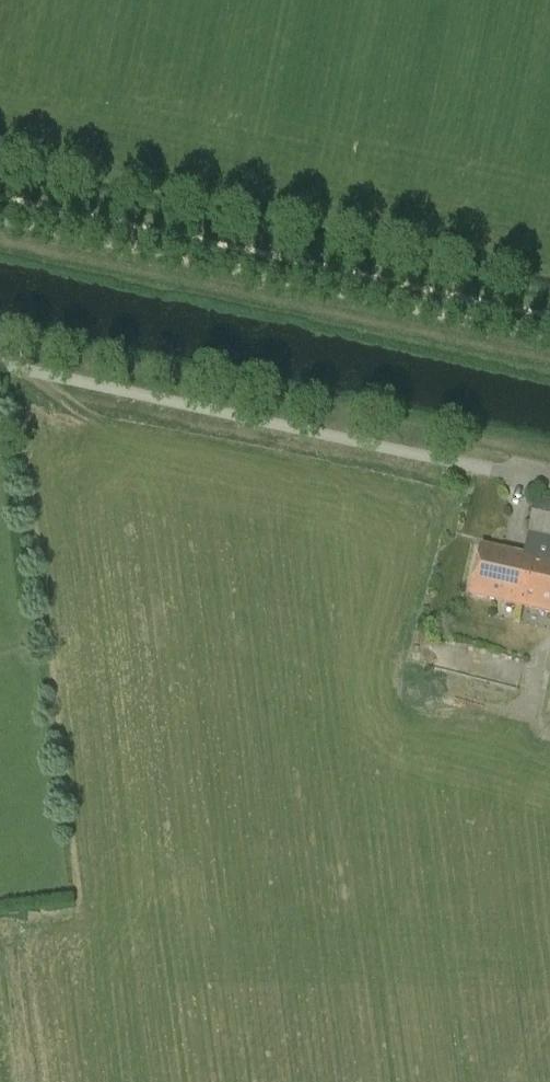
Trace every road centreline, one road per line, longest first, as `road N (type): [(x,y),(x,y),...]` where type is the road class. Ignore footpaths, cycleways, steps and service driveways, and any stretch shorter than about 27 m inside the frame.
road 1 (track): [(549,479),(0,358)]
road 2 (track): [(549,331),(0,212)]

